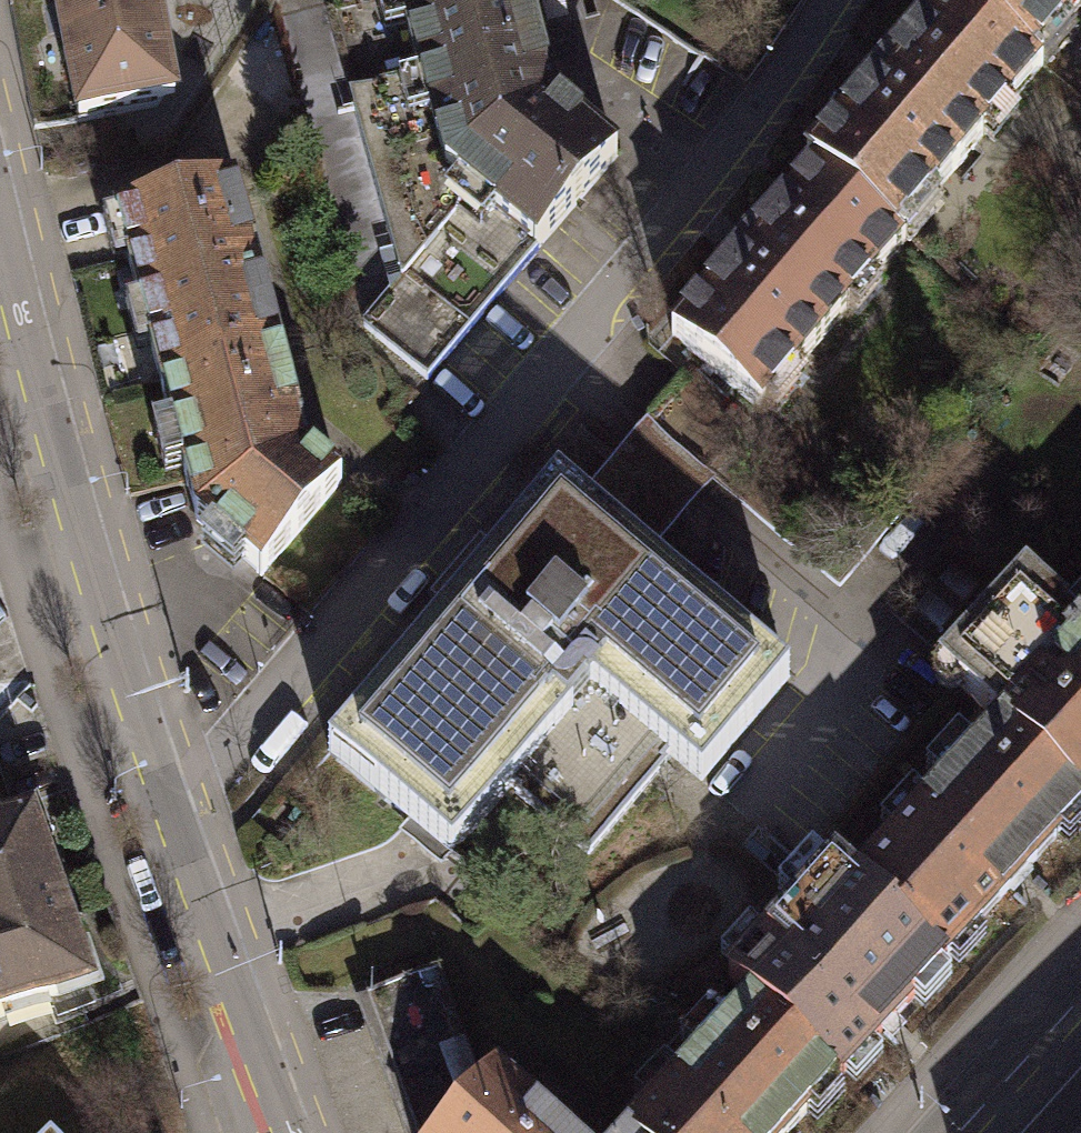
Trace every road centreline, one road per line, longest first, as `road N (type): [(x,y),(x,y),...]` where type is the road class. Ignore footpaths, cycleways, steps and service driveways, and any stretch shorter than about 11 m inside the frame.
road 1 (residential): [(830,0),(584,327),(167,801)]
road 2 (residential): [(0,243),(60,476),(167,801)]
road 3 (residential): [(167,801),(246,1019),(248,1073),(271,1132)]
road 4 (tertiary): [(991,1132),(1080,1033)]

